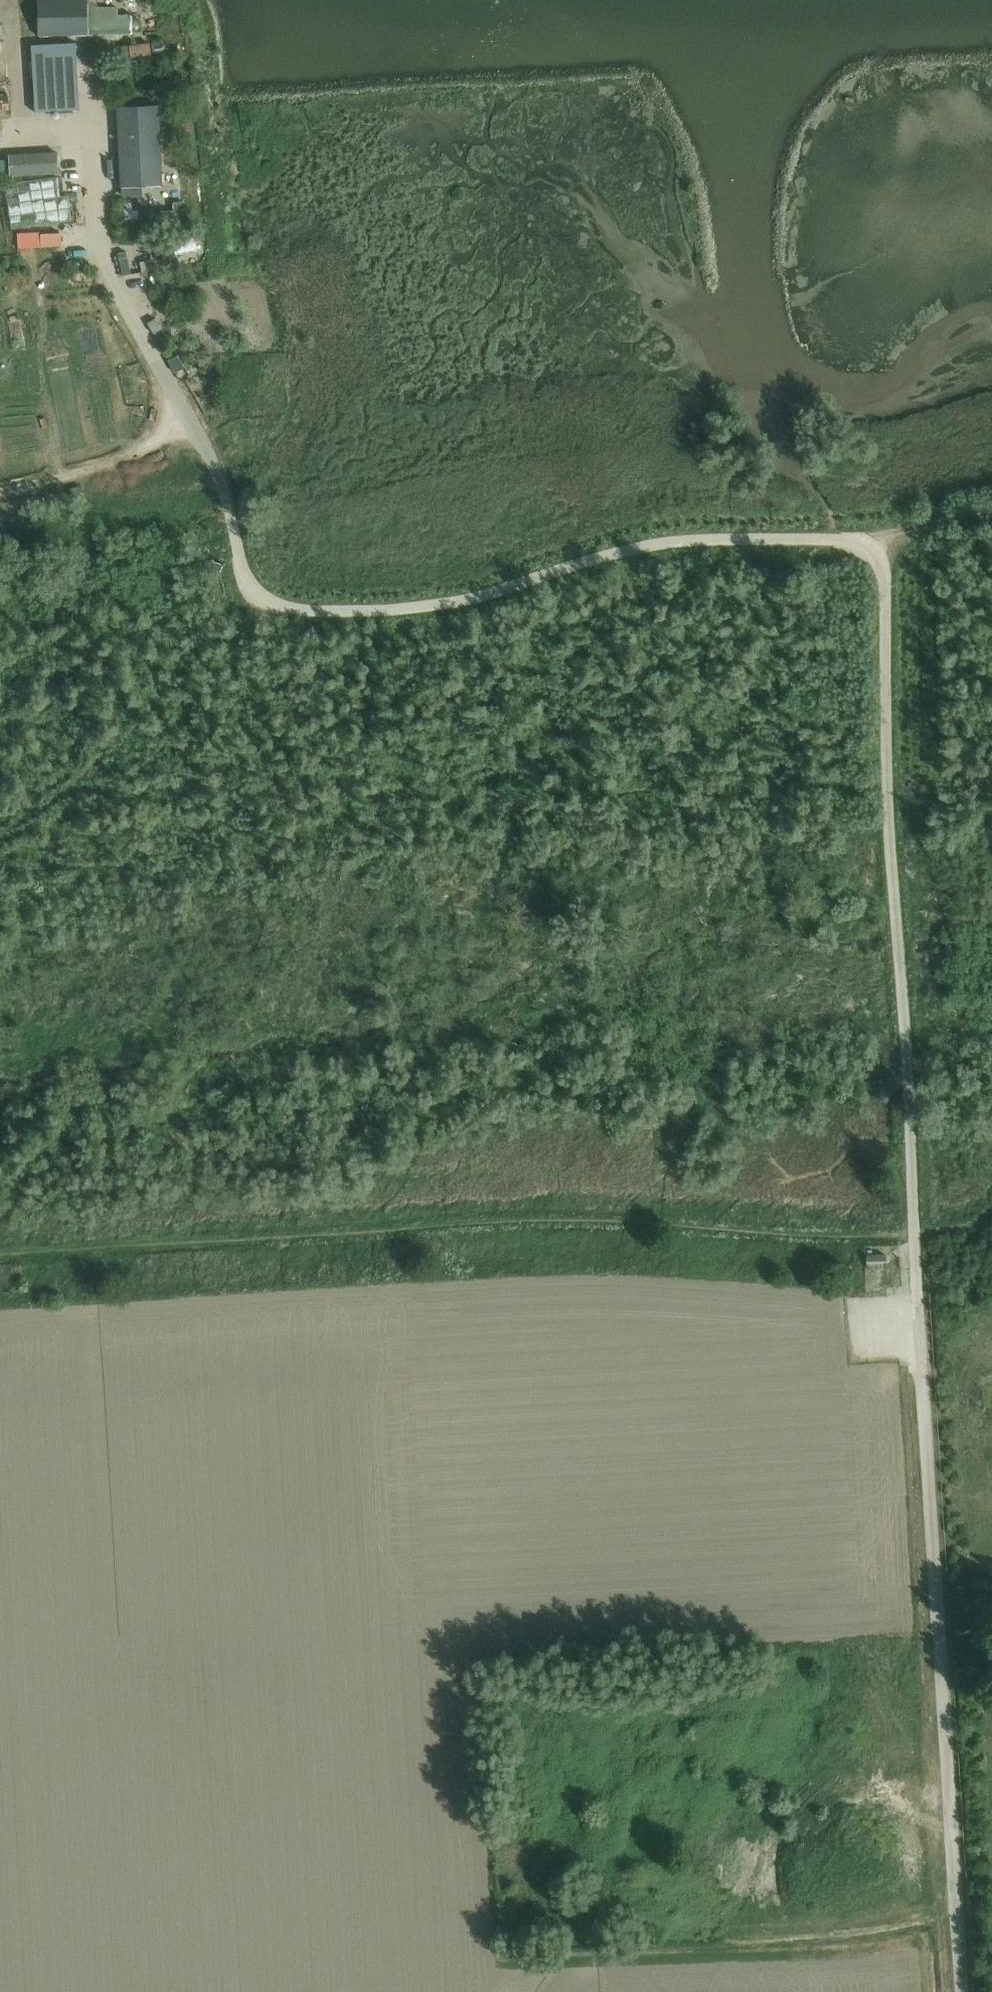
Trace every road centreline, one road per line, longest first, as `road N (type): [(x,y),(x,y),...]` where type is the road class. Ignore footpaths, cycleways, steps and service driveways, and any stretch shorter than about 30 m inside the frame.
road 1 (unclassified): [(961,1991),(911,1272),(880,572),(861,544),(686,539),(437,605),(364,611),(263,603),(244,582),(214,467),(104,267),(89,138)]
road 2 (track): [(192,431),(135,459),(0,496)]
road 3 (track): [(991,517),(861,544)]

